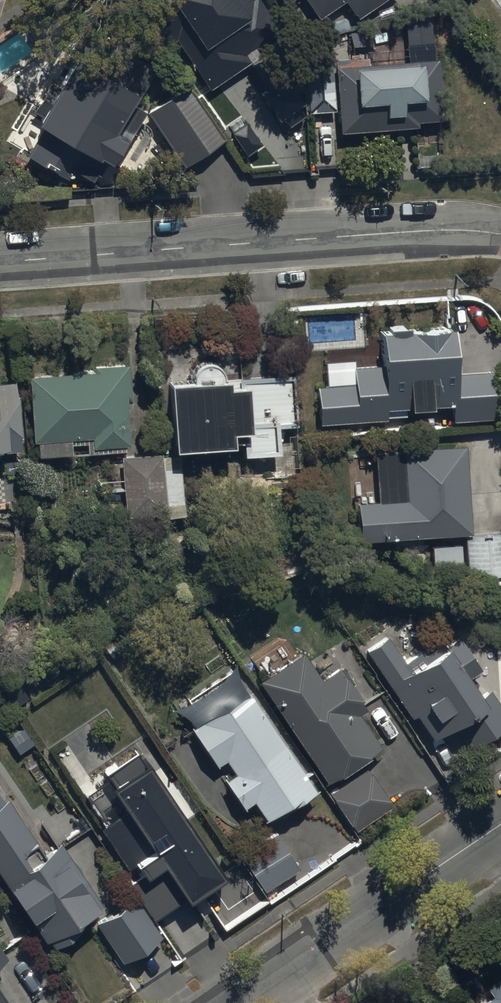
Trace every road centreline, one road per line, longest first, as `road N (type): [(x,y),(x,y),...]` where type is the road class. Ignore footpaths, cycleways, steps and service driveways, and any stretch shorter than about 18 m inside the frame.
road 1 (residential): [(500,238),(473,230),(0,261)]
road 2 (residential): [(242,1002),(500,829)]

